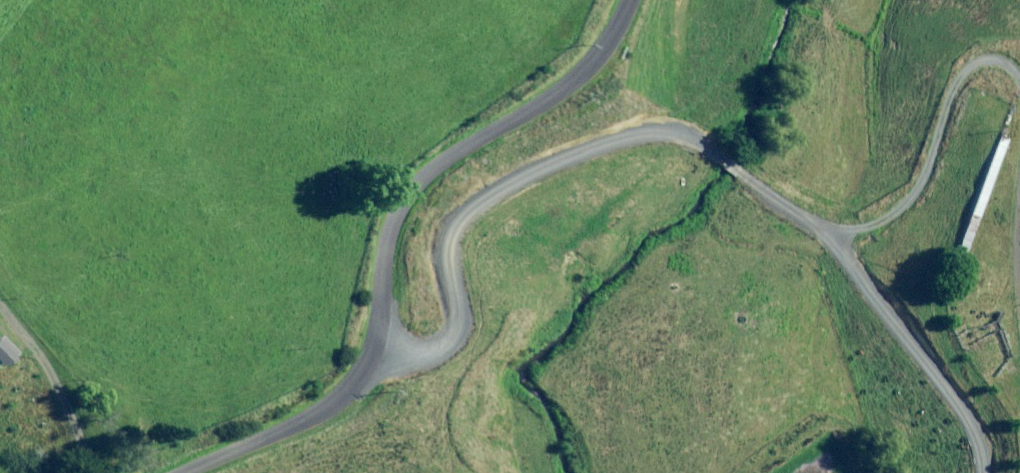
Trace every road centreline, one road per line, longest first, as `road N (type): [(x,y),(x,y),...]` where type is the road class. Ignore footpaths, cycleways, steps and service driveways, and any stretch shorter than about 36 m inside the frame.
road 1 (track): [(375,347),(418,355),(459,331),(445,224),(535,173),(665,126),(763,186),(837,246),(993,456),(991,472)]
road 2 (unclassified): [(629,0),(611,35),(564,87),(447,157),(405,199),(388,241),(375,347),(360,373),(311,415),(187,472)]

